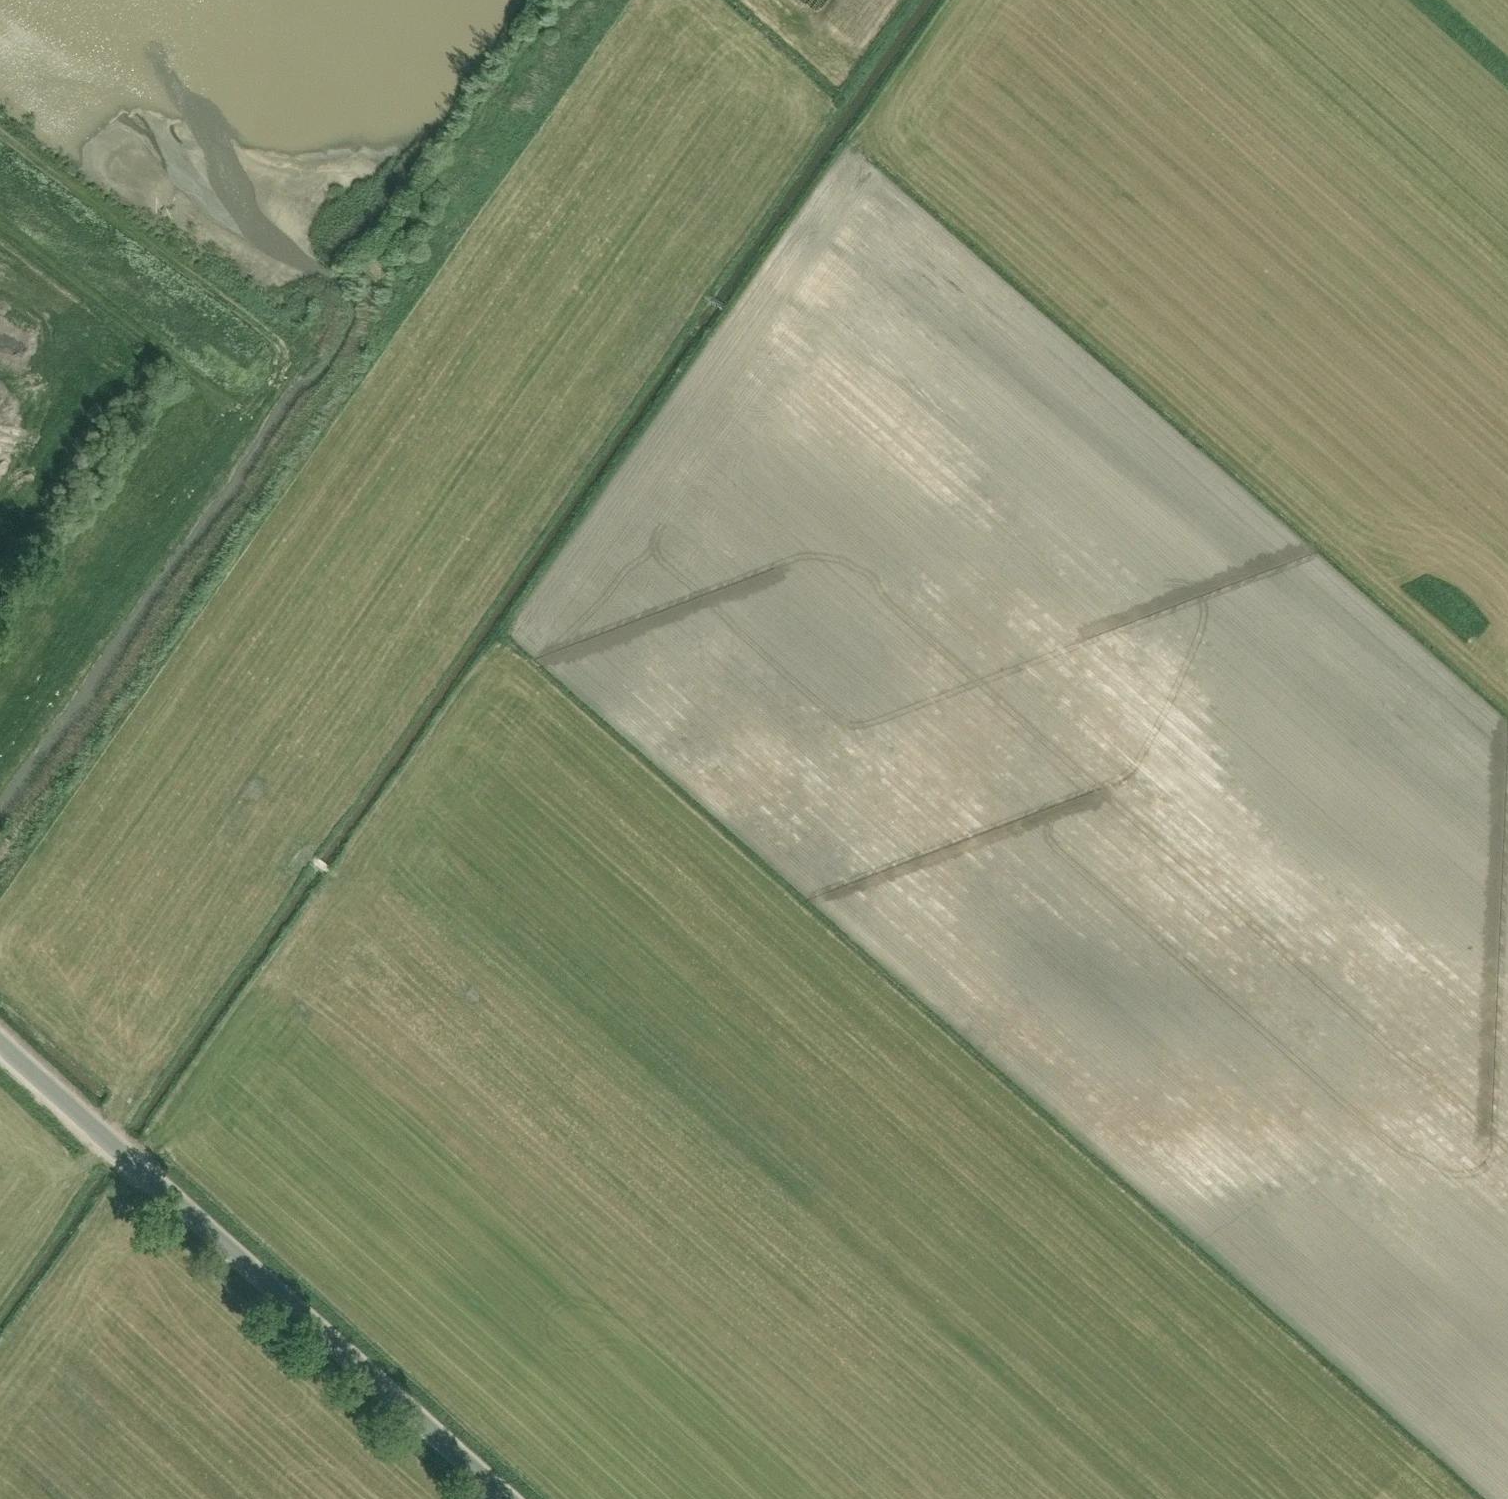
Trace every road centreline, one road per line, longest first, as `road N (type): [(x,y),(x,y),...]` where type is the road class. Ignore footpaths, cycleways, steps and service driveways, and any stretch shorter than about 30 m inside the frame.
road 1 (unclassified): [(505,1498),(0,1044)]

